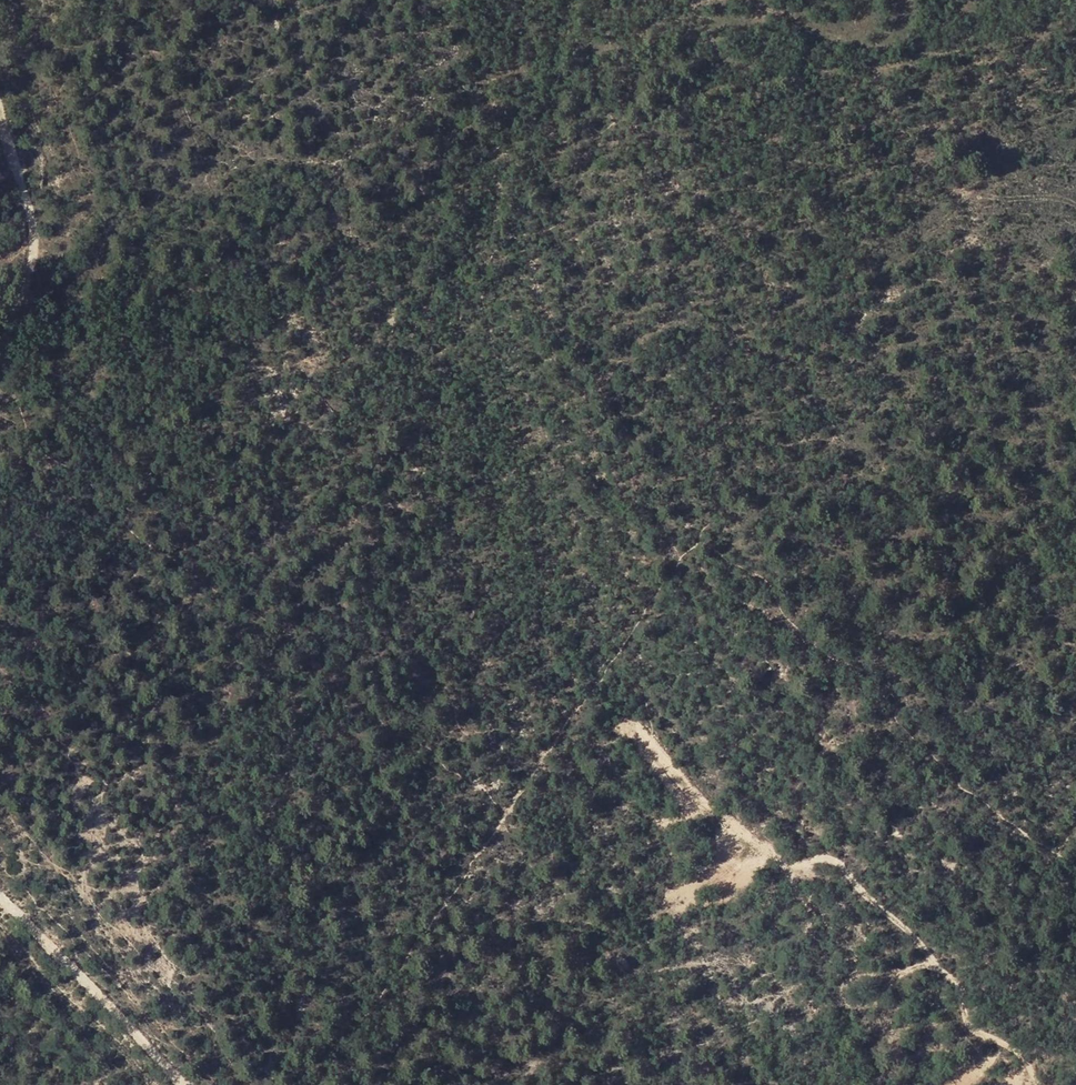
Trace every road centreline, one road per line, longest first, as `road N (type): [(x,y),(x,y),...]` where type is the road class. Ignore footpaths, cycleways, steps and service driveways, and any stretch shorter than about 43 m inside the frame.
road 1 (track): [(202,1084),(0,886)]
road 2 (track): [(0,336),(33,257),(0,123)]

